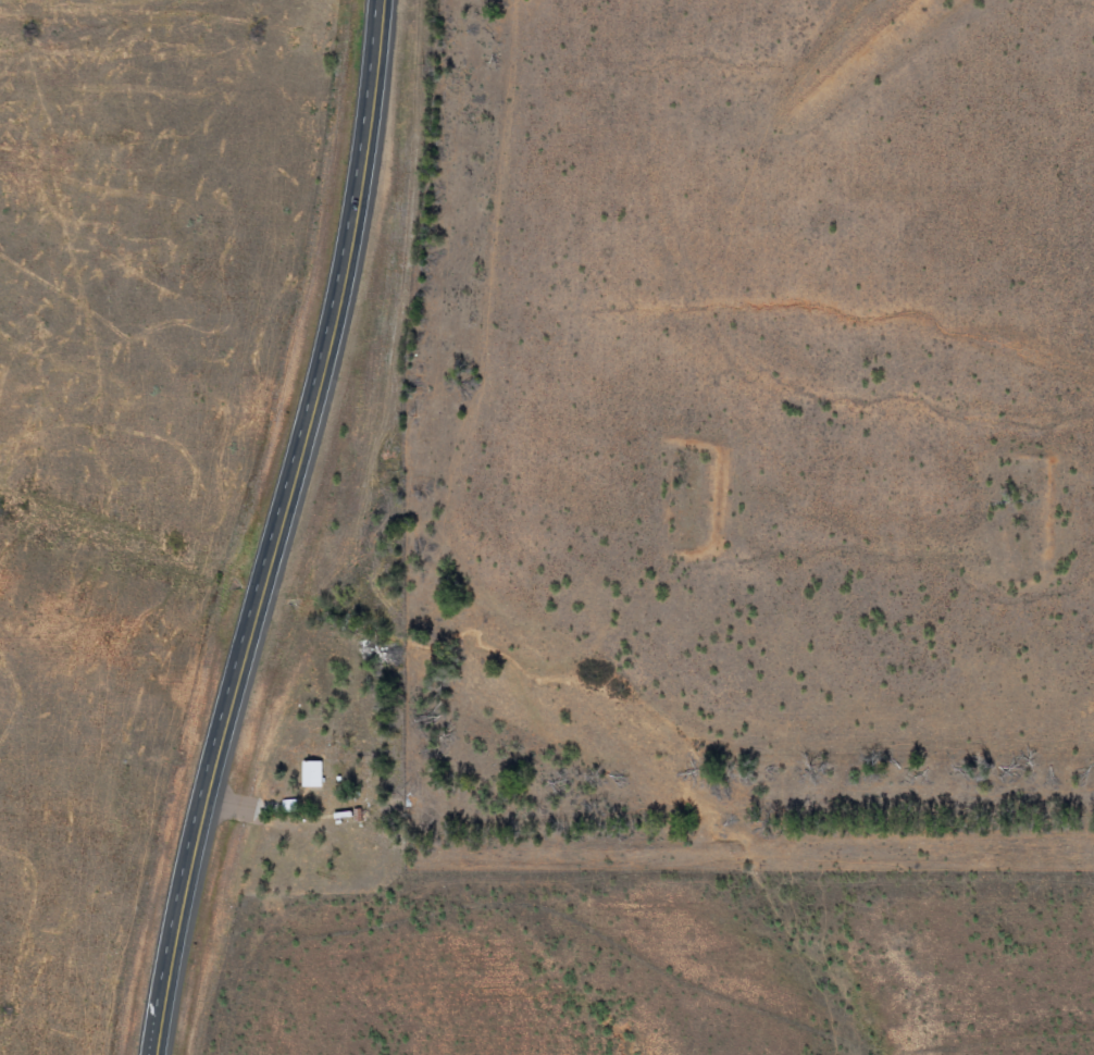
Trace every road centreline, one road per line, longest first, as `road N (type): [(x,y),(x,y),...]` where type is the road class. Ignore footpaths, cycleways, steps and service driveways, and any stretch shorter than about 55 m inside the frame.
road 1 (primary): [(171,1054),(199,889),(370,184),(388,0)]

